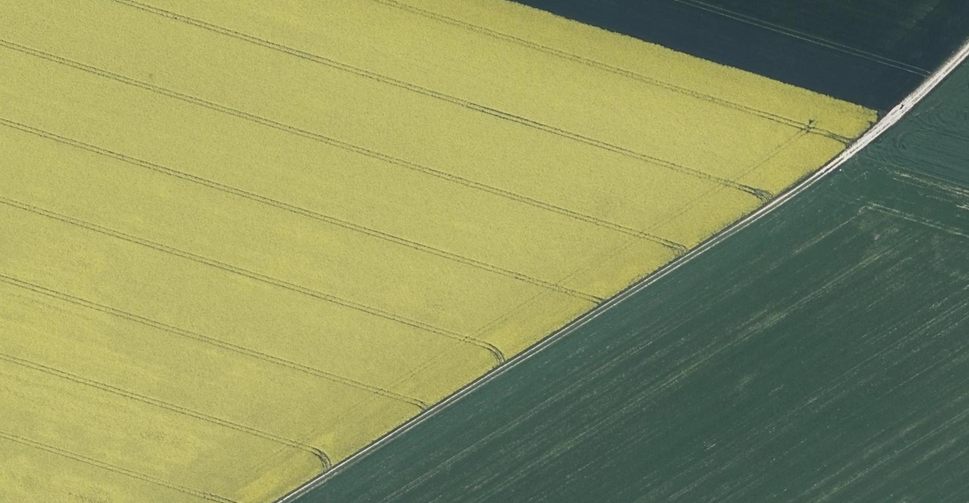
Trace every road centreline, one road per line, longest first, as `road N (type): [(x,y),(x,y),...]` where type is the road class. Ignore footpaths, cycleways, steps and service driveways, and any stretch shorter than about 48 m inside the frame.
road 1 (track): [(968,44),(801,188),(287,502)]

